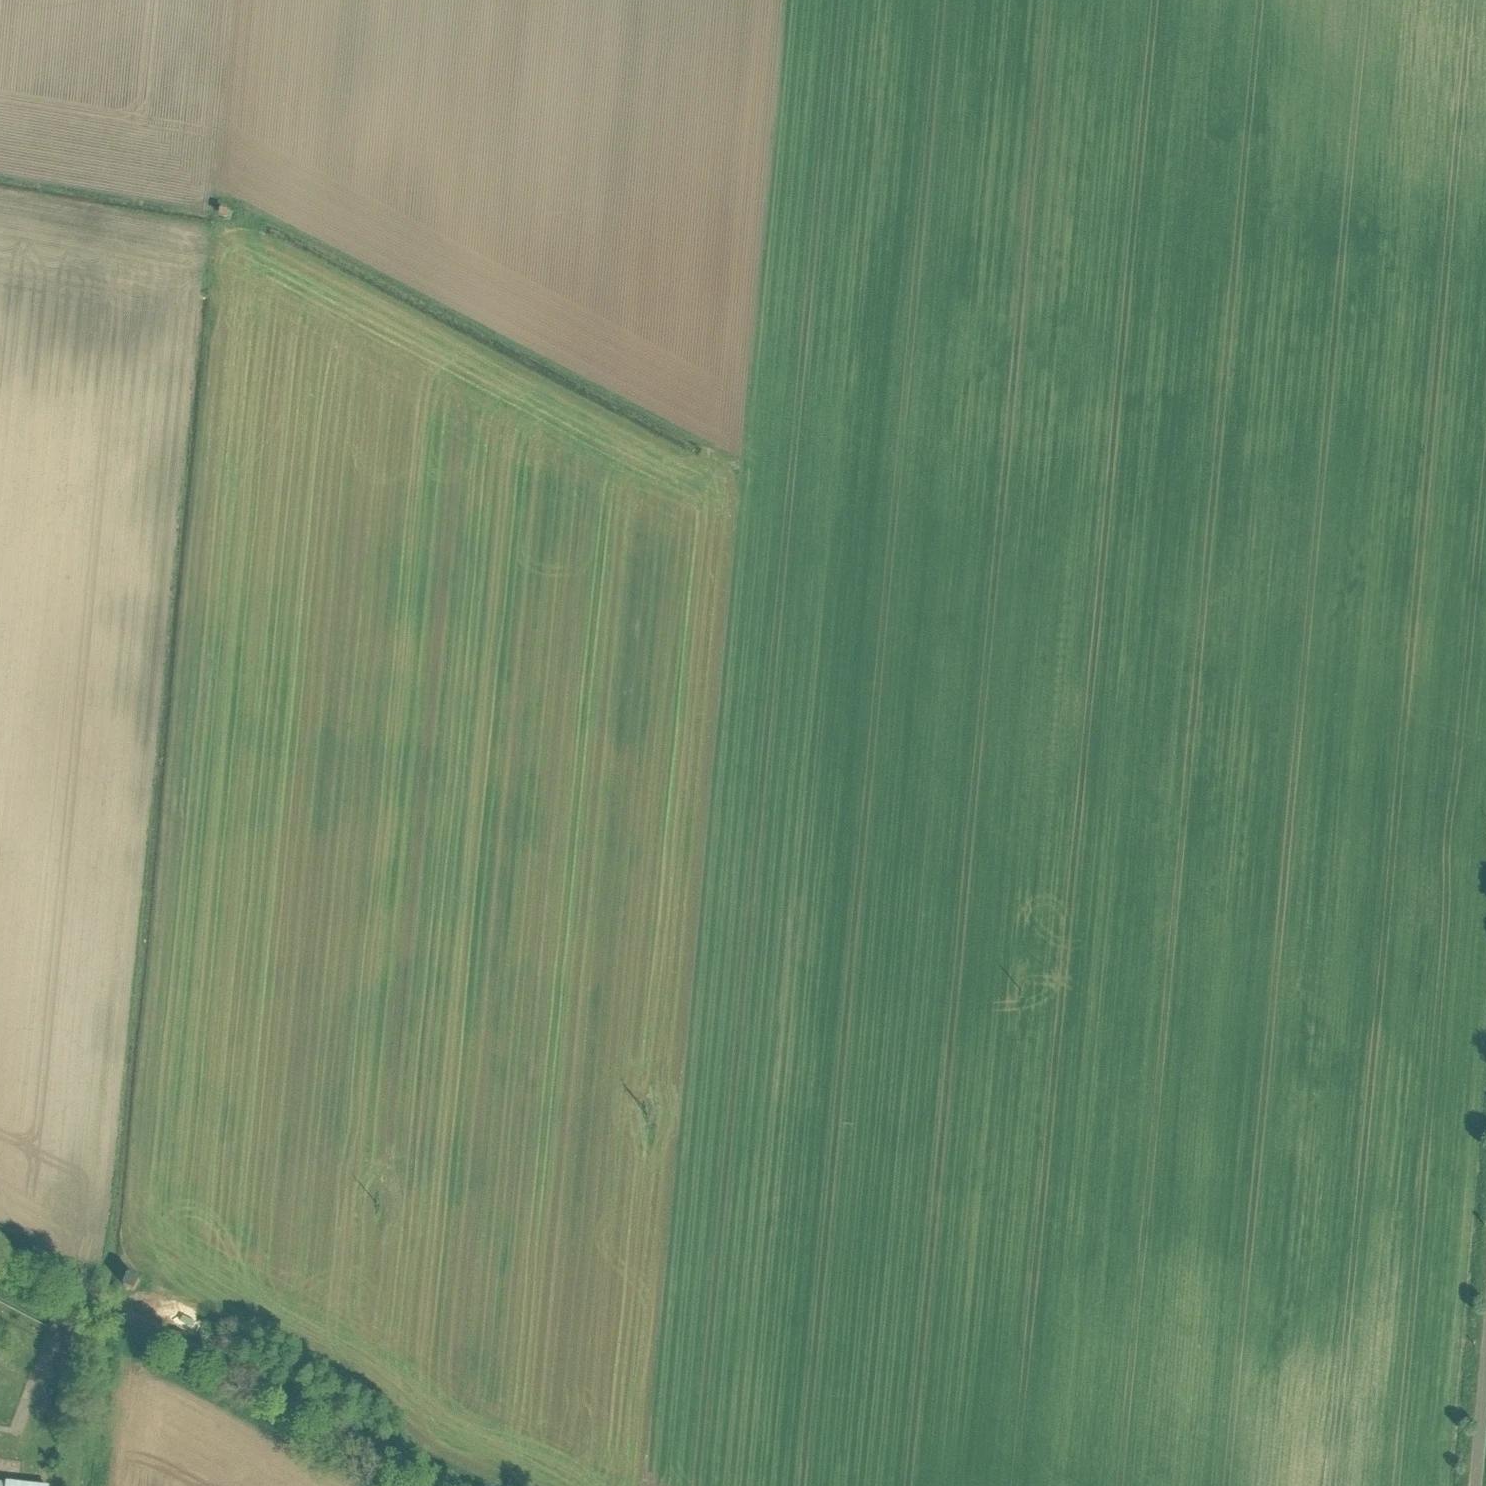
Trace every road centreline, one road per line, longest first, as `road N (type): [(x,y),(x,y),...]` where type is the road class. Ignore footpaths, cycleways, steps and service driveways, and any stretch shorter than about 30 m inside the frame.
road 1 (residential): [(454,1485),(0,1250)]
road 2 (unclassified): [(1463,1485),(1485,1233)]

